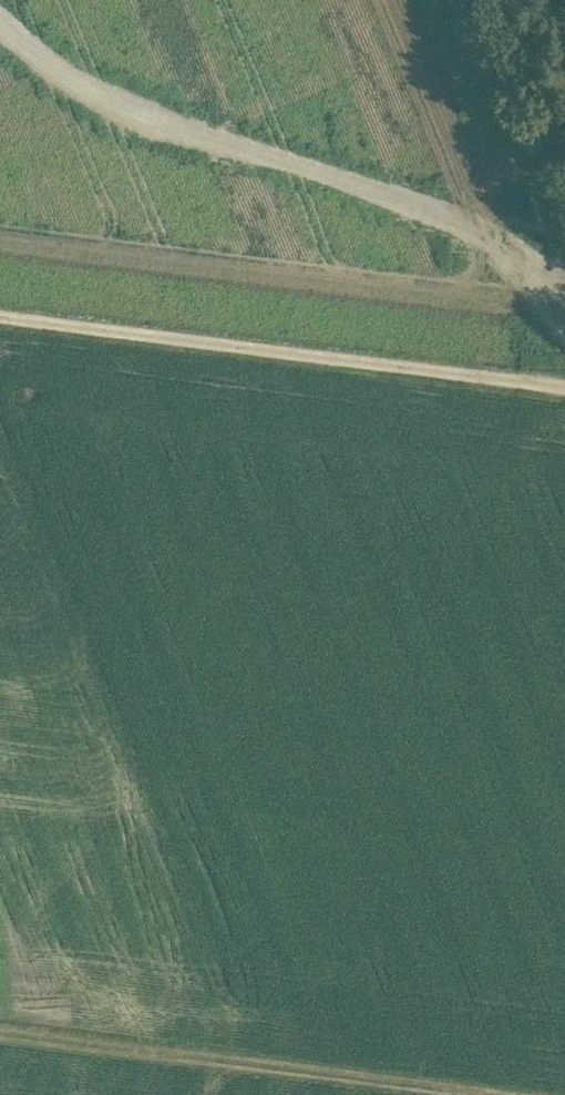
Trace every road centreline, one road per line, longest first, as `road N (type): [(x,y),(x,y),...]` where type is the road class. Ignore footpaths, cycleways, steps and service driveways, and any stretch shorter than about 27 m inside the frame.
road 1 (track): [(0,315),(564,383)]
road 2 (track): [(530,1094),(0,1029)]
road 3 (track): [(468,0),(564,241)]

